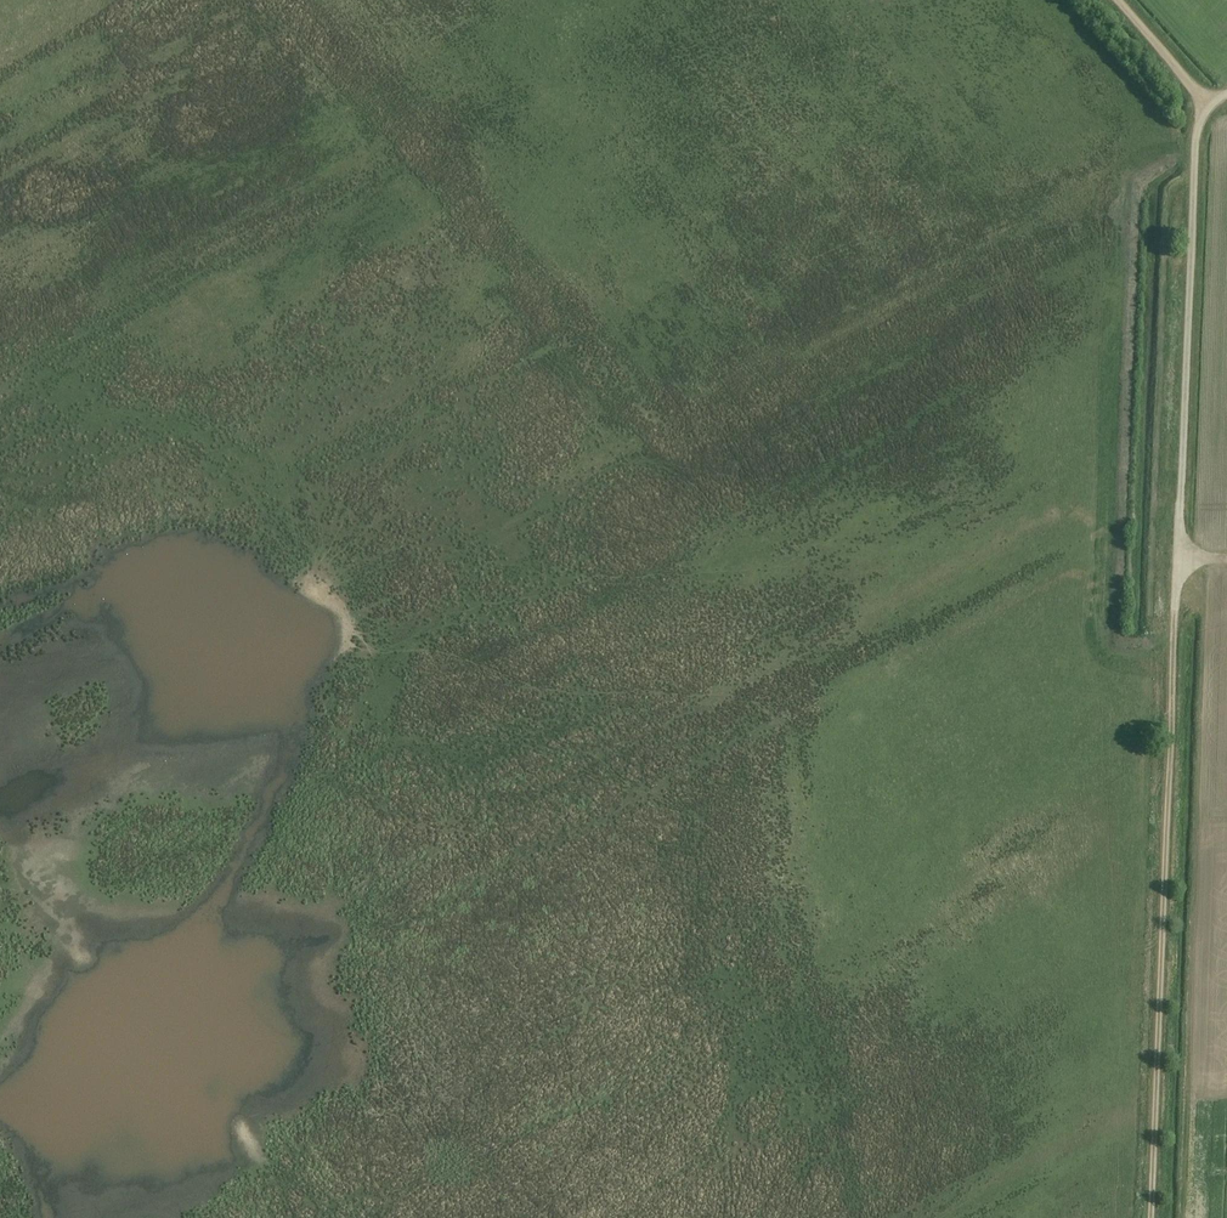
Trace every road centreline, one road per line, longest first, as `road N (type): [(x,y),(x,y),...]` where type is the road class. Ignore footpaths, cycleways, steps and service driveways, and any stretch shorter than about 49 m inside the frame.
road 1 (track): [(1175,612),(1152,1217)]
road 2 (unclassified): [(1177,557),(1196,134),(1209,107),(1226,95)]
road 3 (track): [(1209,107),(1119,0)]

